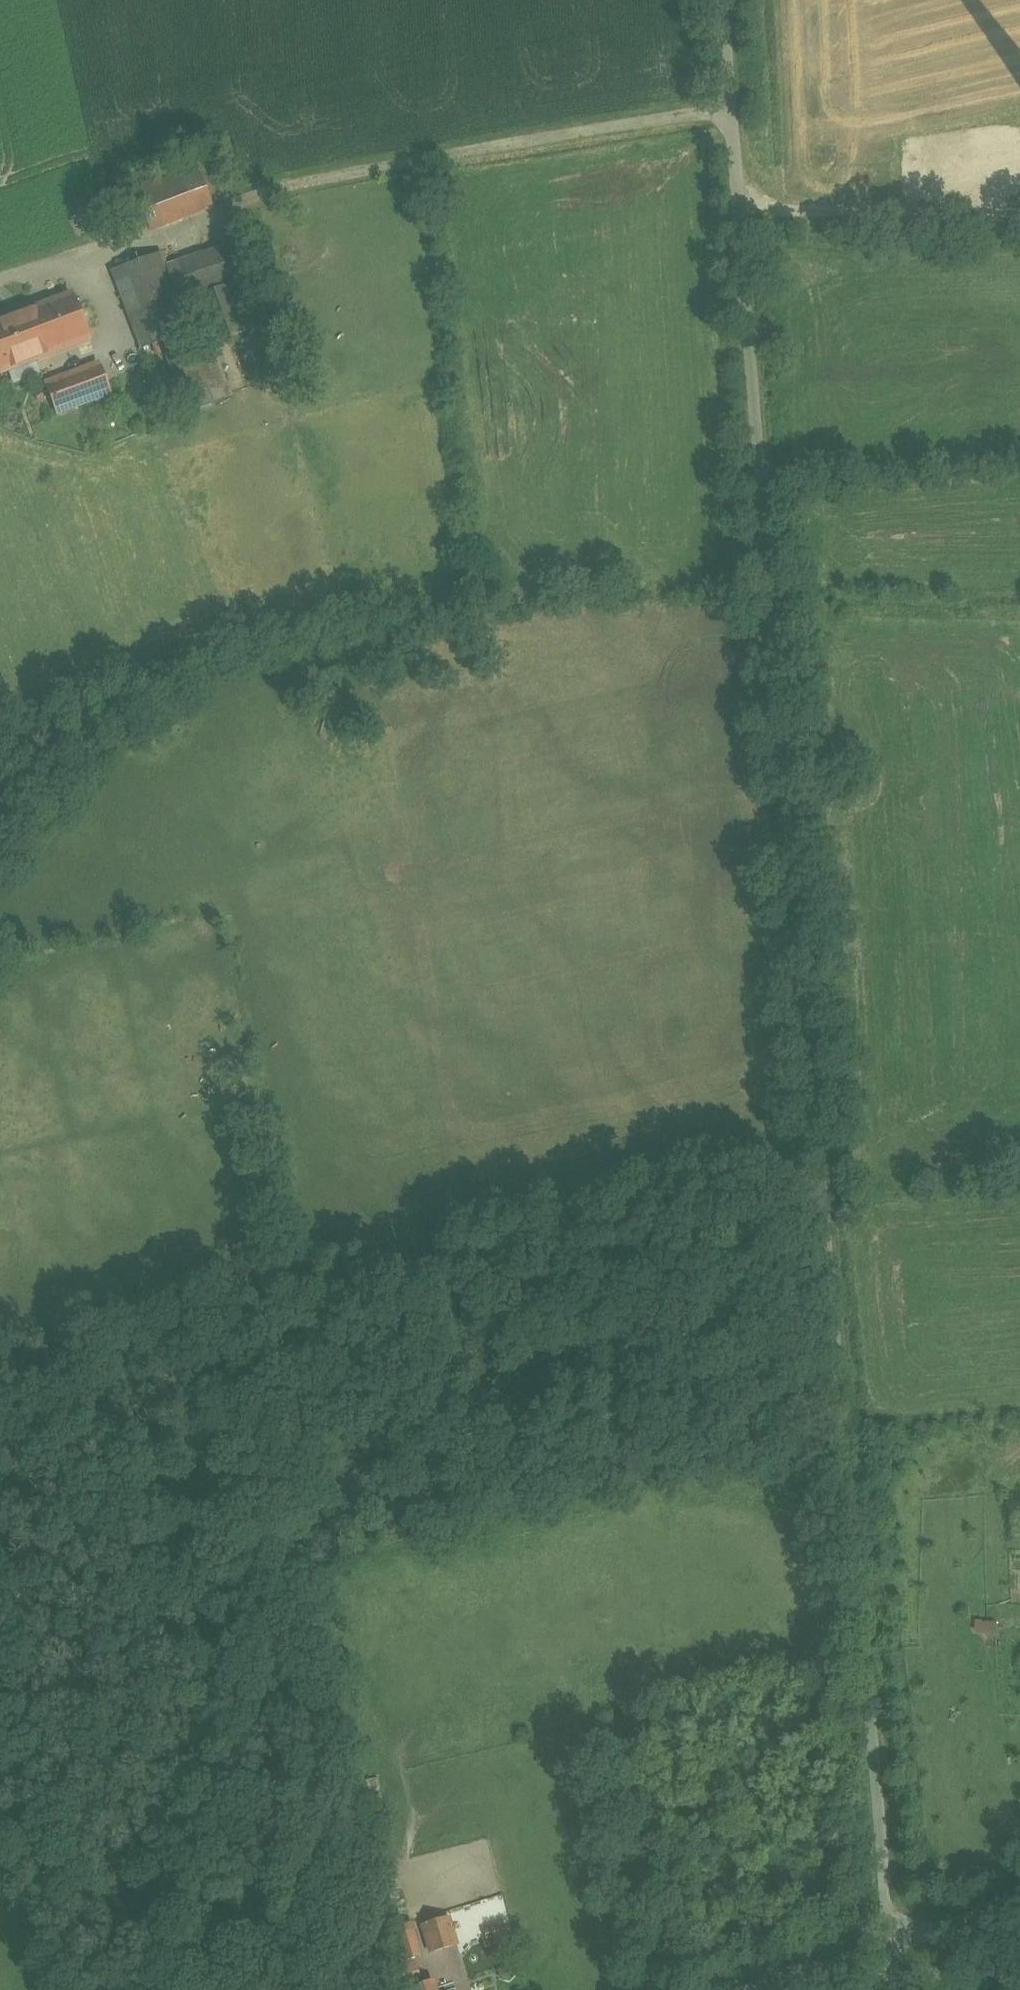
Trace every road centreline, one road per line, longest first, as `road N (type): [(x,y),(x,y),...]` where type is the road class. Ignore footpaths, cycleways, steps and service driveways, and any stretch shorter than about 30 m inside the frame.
road 1 (unclassified): [(888,1947),(725,0)]
road 2 (track): [(742,207),(881,210),(1019,146)]
road 3 (unclassified): [(888,1947),(748,1989)]
road 4 (unclassified): [(1019,1905),(888,1947)]

